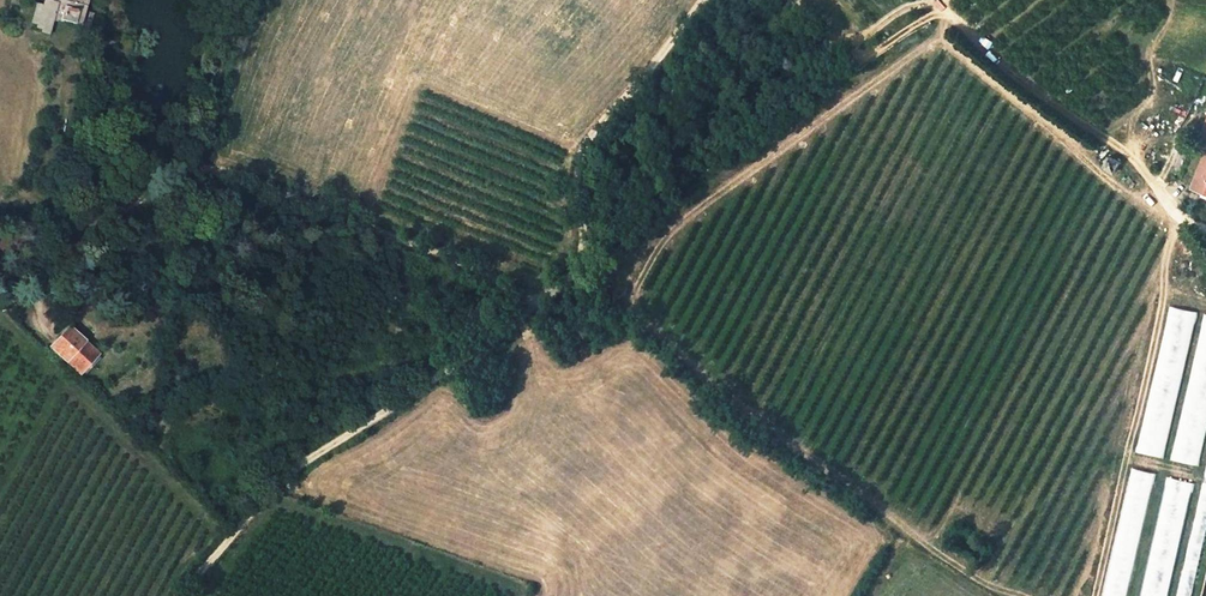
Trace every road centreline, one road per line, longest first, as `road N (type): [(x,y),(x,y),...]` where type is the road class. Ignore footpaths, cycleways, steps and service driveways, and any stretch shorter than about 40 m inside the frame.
road 1 (track): [(0,222),(20,228),(134,212),(206,172),(542,303)]
road 2 (track): [(176,595),(293,463),(542,303)]
road 3 (track): [(542,303),(581,265),(578,151),(702,0)]
road 4 (track): [(947,16),(1001,69),(1126,155)]
road 5 (track): [(789,0),(842,57),(868,58),(926,18),(947,16)]

